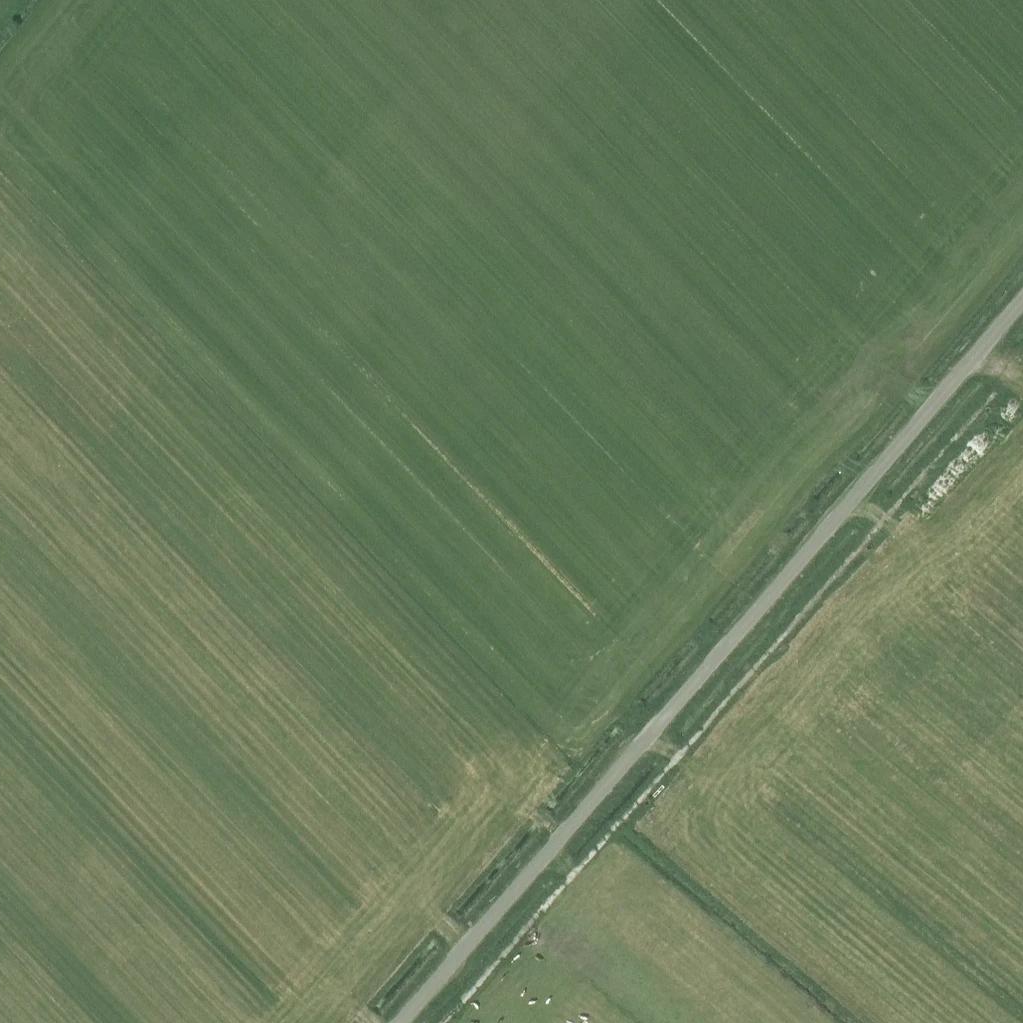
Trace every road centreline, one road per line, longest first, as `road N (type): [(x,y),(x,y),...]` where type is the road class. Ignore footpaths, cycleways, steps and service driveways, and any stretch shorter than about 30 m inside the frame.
road 1 (unclassified): [(398,1022),(1022,299)]

